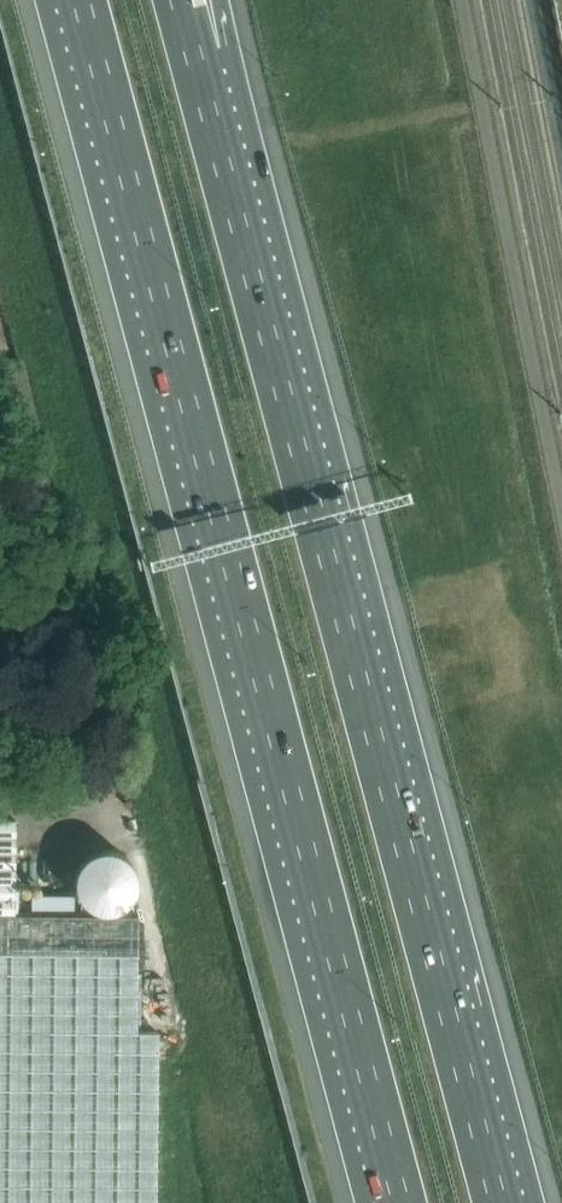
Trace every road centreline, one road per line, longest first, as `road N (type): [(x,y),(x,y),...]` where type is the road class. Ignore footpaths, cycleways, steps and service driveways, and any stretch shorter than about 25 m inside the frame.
road 1 (motorway): [(81,0),(401,1202)]
road 2 (motorway): [(498,1202),(194,58)]

